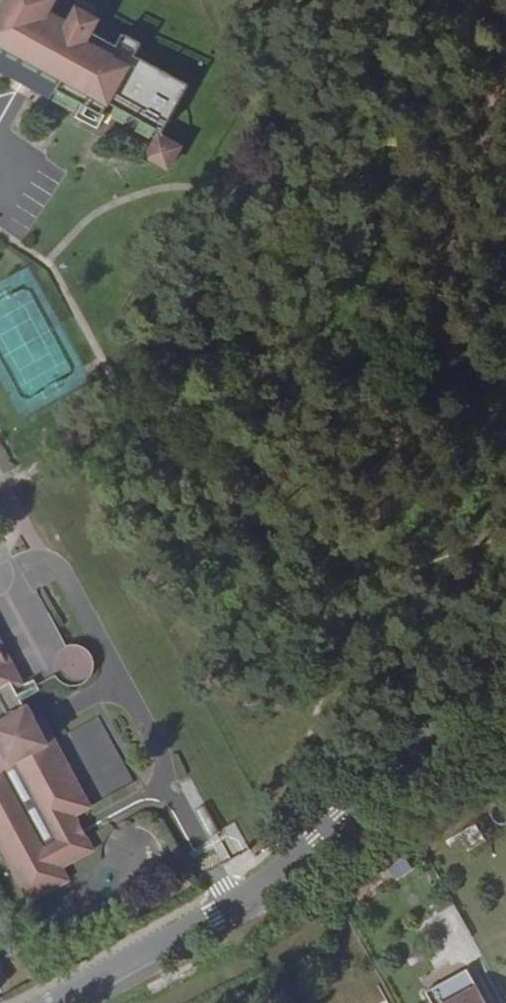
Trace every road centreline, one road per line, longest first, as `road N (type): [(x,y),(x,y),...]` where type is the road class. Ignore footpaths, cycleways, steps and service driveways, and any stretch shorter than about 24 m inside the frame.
road 1 (residential): [(44,558),(64,561),(228,908)]
road 2 (residential): [(505,671),(318,841),(228,908)]
road 3 (residential): [(62,1002),(228,908)]

